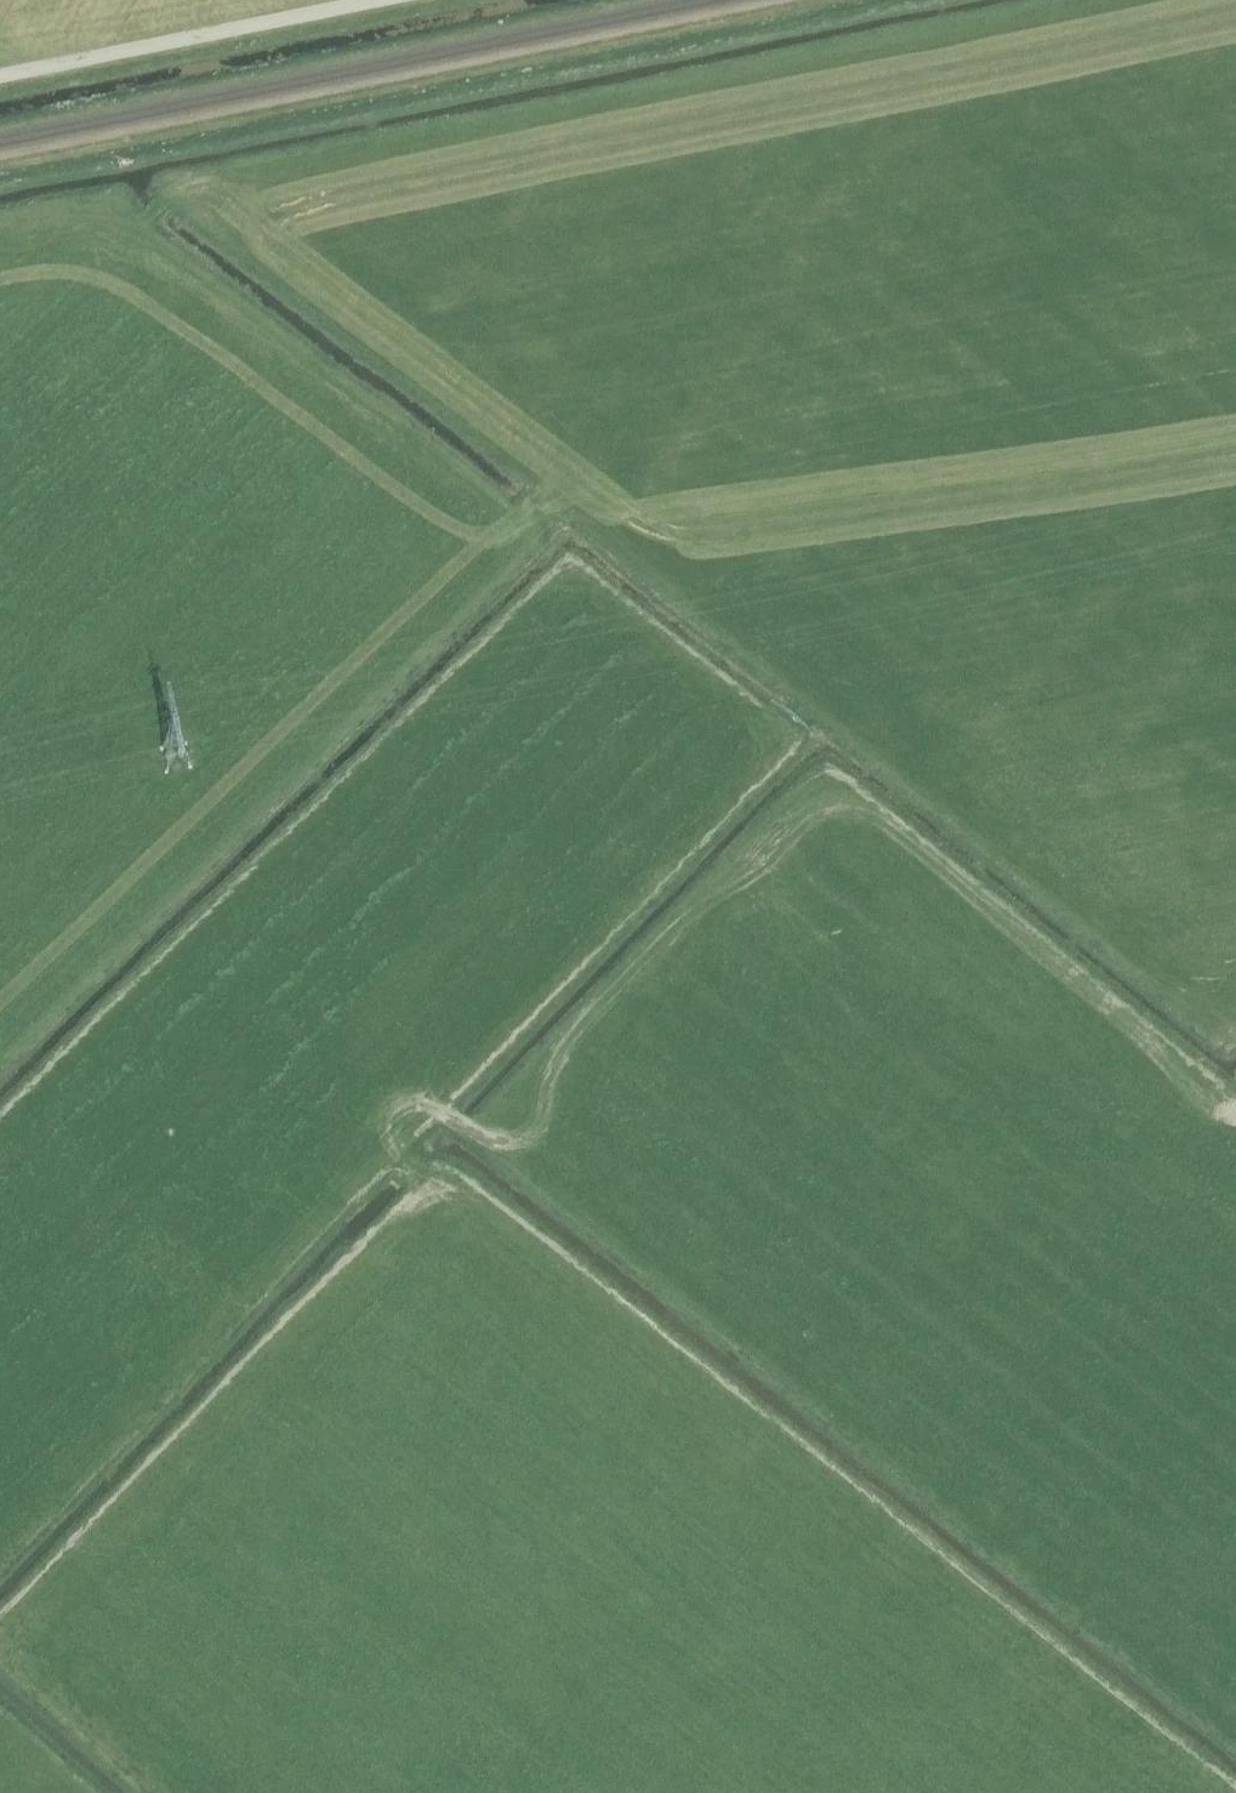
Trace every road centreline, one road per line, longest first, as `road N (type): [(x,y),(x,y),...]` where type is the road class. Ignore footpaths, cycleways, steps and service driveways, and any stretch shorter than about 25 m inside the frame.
road 1 (unclassified): [(371,0),(0,75)]

